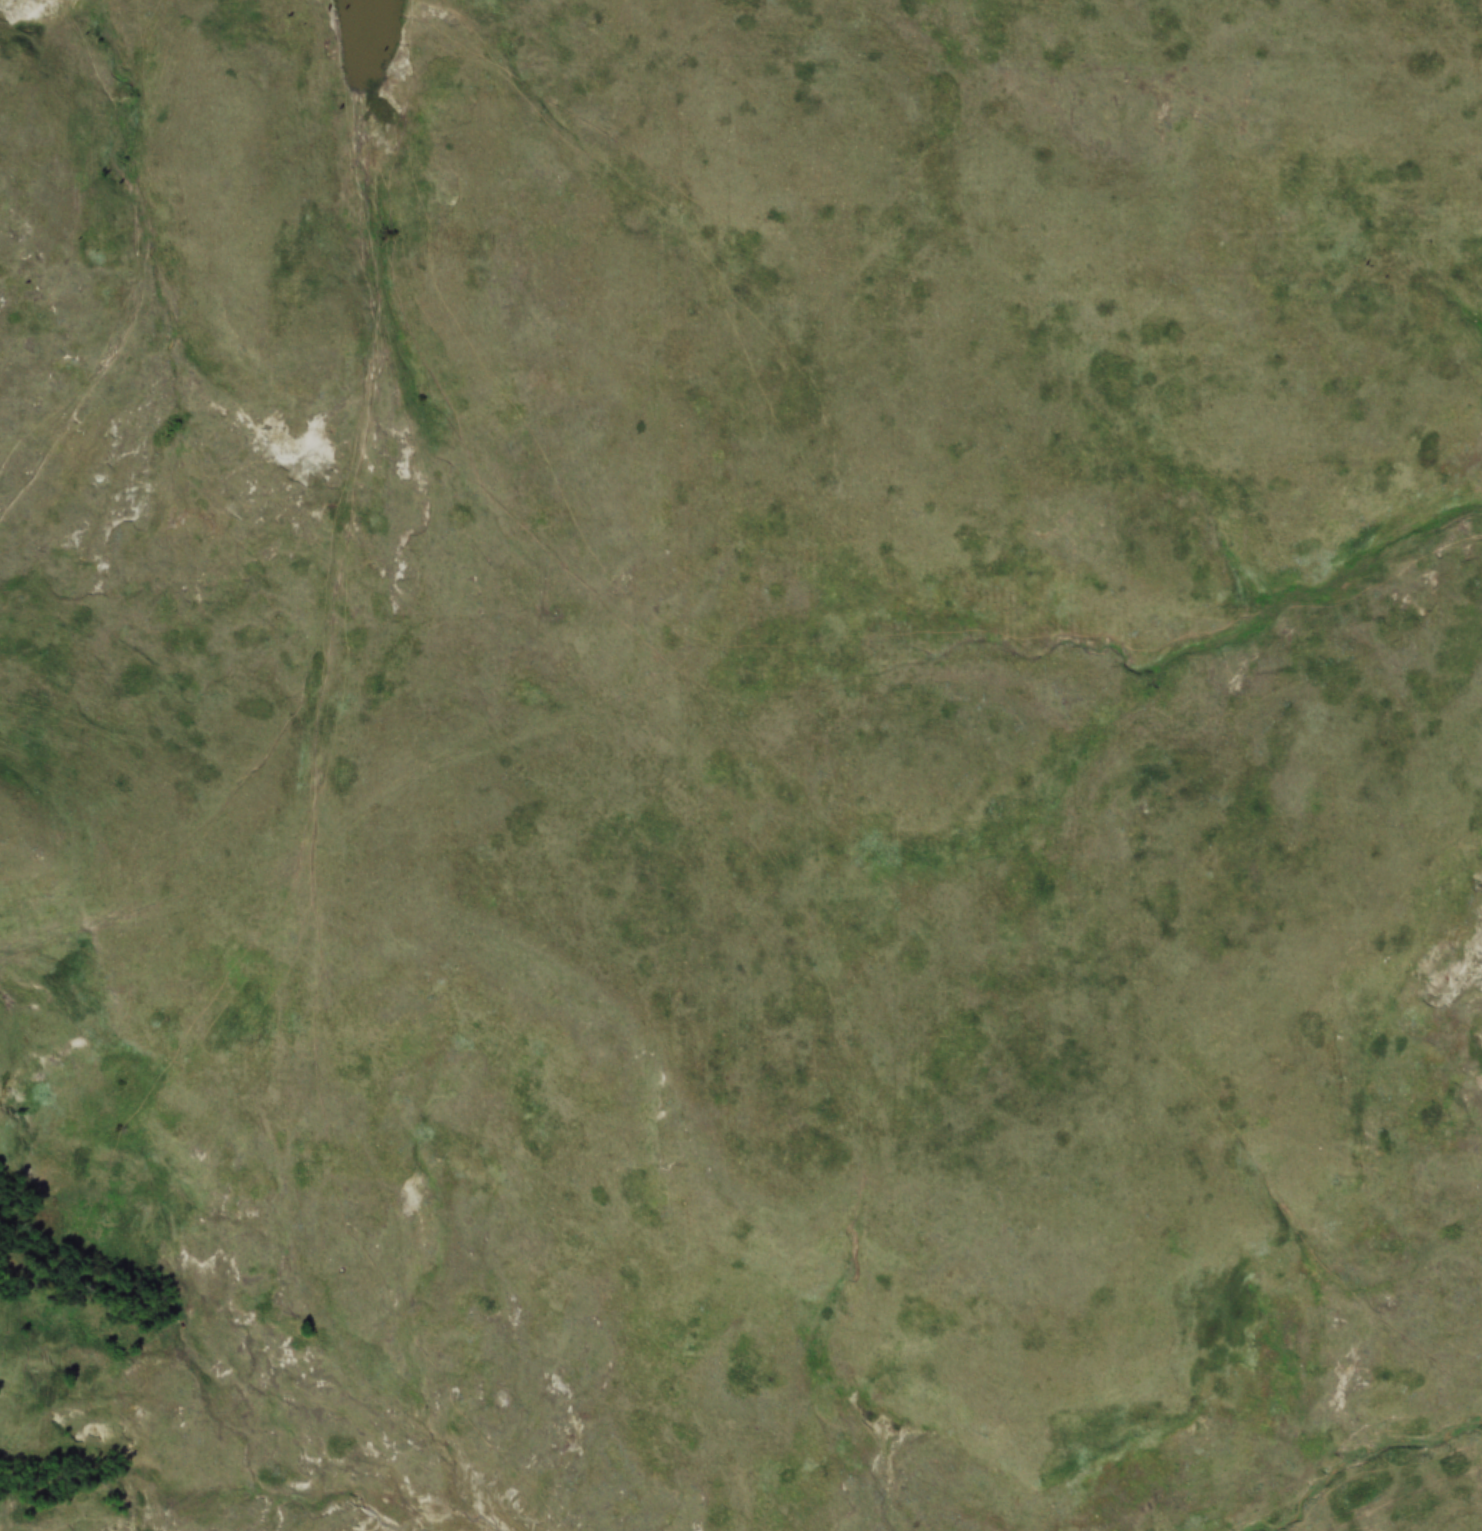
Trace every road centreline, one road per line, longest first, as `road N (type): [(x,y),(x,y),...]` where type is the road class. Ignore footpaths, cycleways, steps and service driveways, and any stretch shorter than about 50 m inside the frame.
road 1 (track): [(384,299),(409,410),(428,438),(640,629),(660,654),(663,674),(423,773),(256,872),(0,968)]

